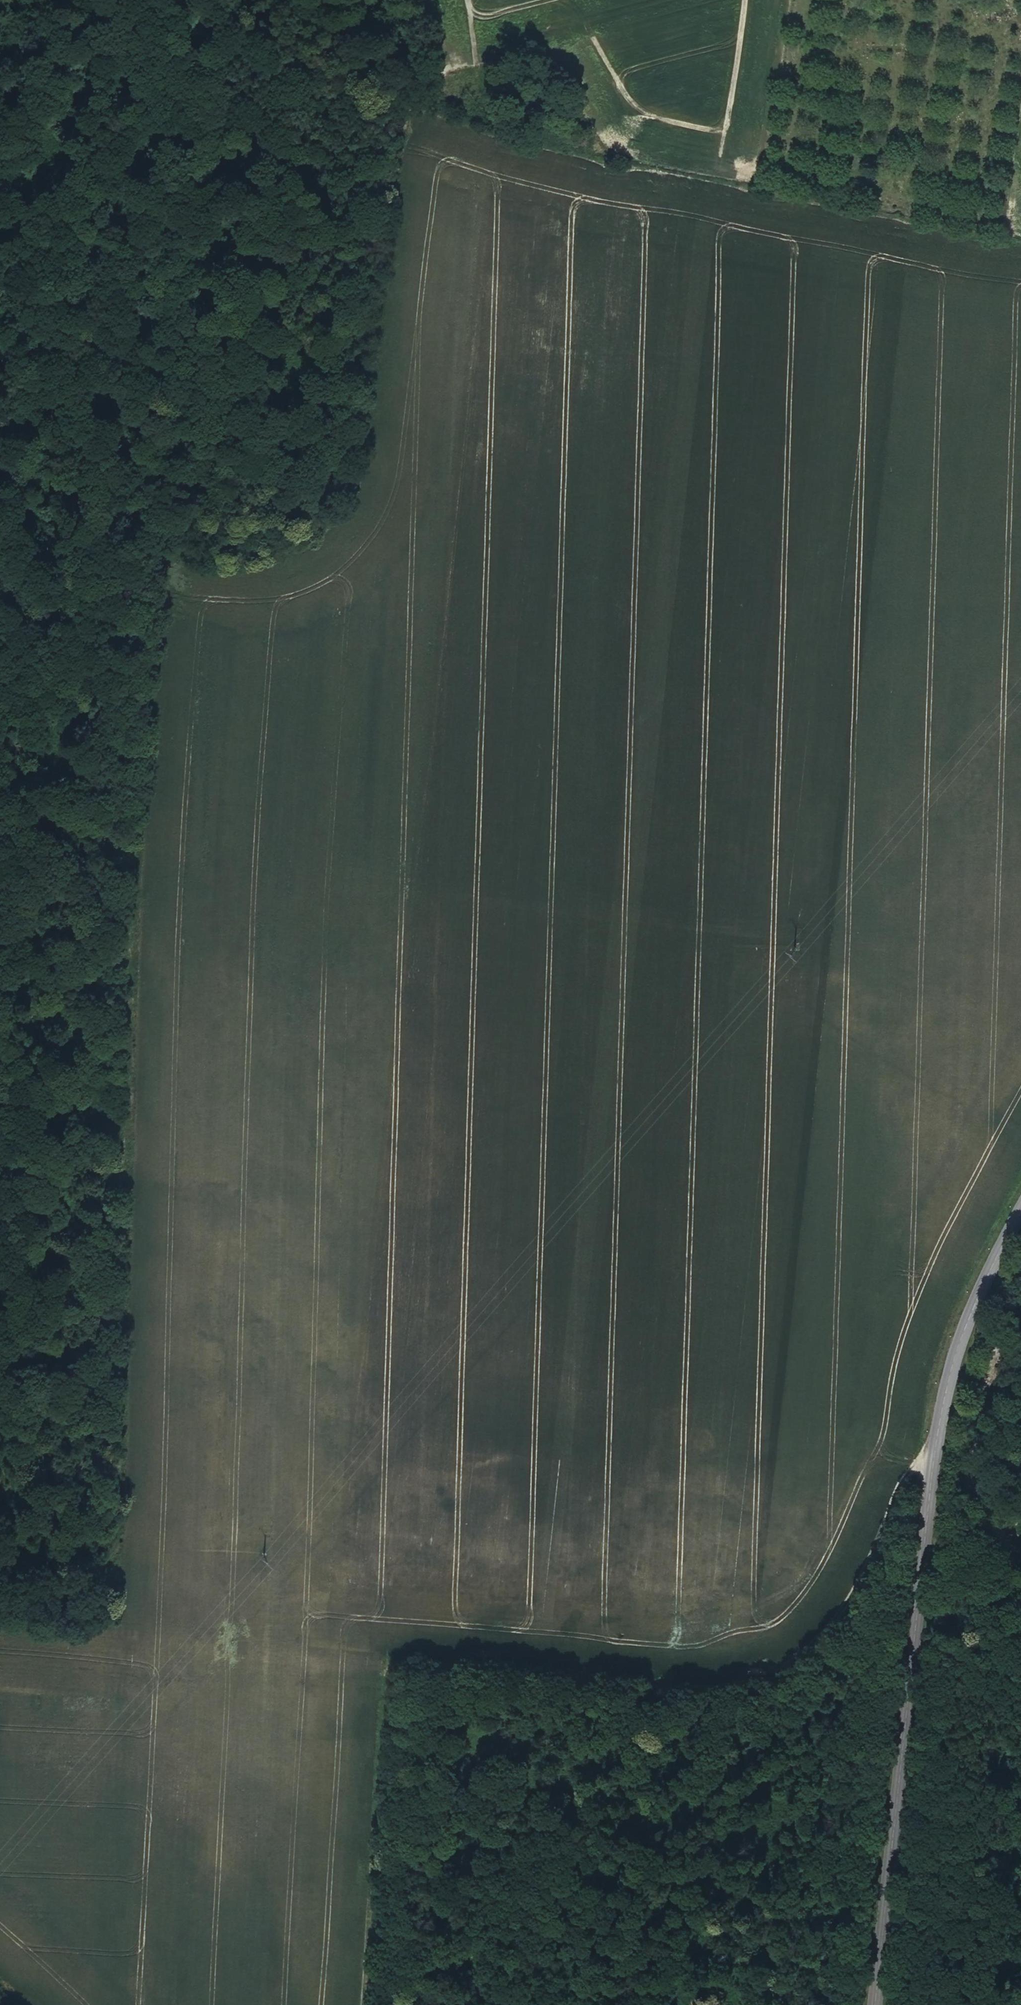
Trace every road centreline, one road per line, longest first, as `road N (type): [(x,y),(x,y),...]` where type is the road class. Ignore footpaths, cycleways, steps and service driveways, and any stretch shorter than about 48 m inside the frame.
road 1 (secondary): [(1020,1212),(962,1330),(942,1400),(873,2004)]

